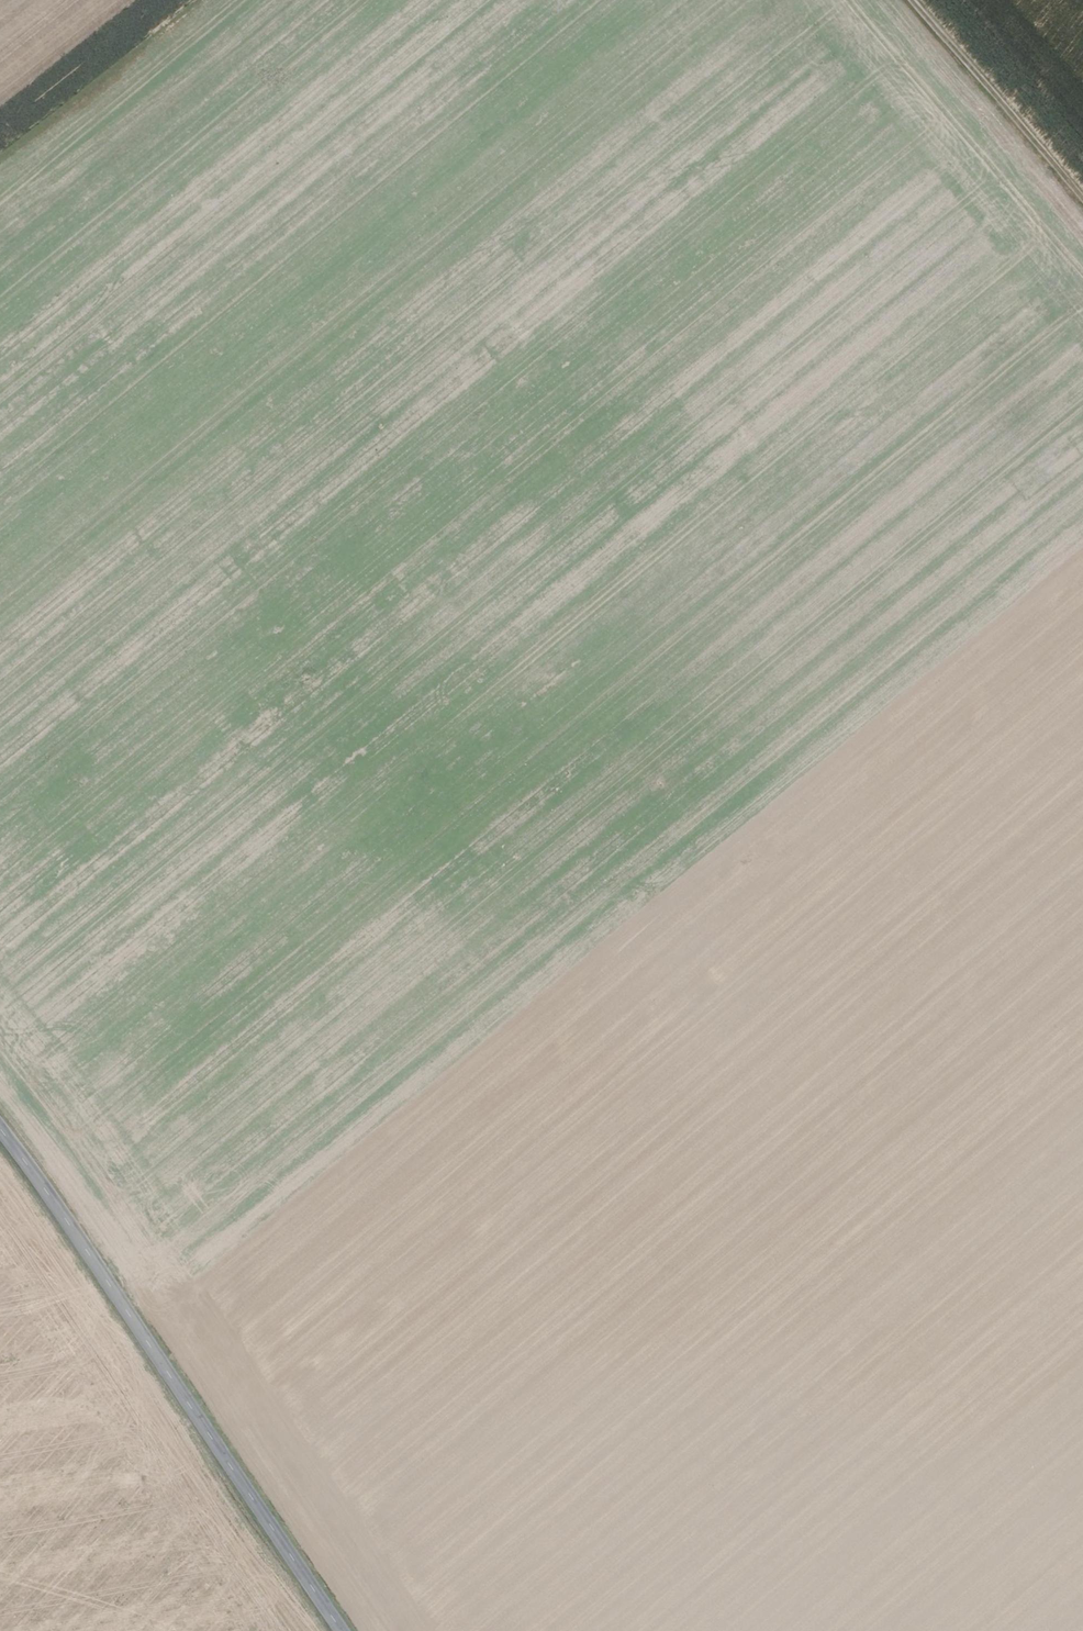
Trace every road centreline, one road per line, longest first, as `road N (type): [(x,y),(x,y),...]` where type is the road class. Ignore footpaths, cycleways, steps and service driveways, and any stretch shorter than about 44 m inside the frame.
road 1 (tertiary): [(342,1630),(0,1129)]
road 2 (track): [(915,0),(1082,200)]

